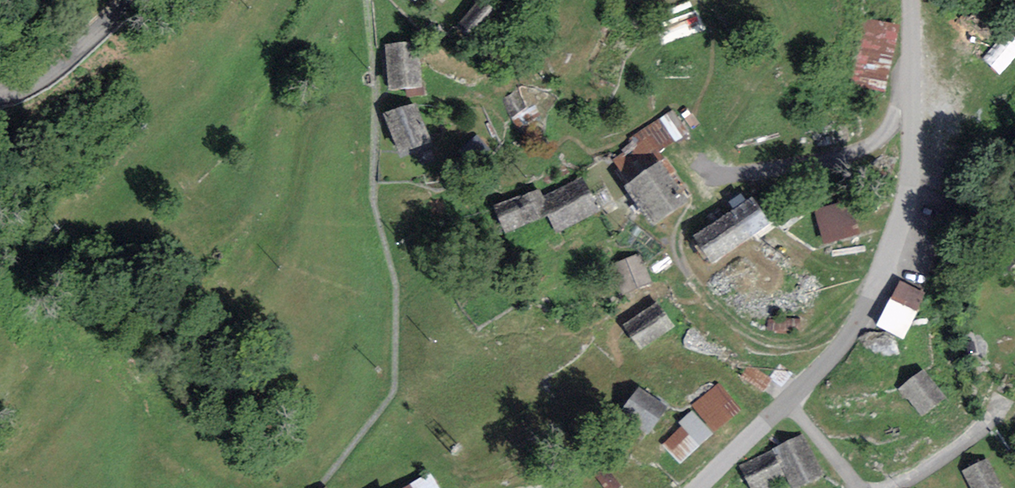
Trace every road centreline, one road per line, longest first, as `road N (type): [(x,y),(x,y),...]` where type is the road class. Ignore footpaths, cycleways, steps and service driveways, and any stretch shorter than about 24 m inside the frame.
road 1 (residential): [(910,0),(912,169),(868,305),(846,341),(697,487)]
road 2 (track): [(713,171),(676,242),(687,271),(731,321),(764,341),(786,343),(868,305)]
road 3 (track): [(773,413),(717,369),(665,367),(630,375),(540,423)]
road 4 (track): [(713,171),(745,102),(814,21)]
road 5 (unclassified): [(130,0),(66,59),(0,92)]

